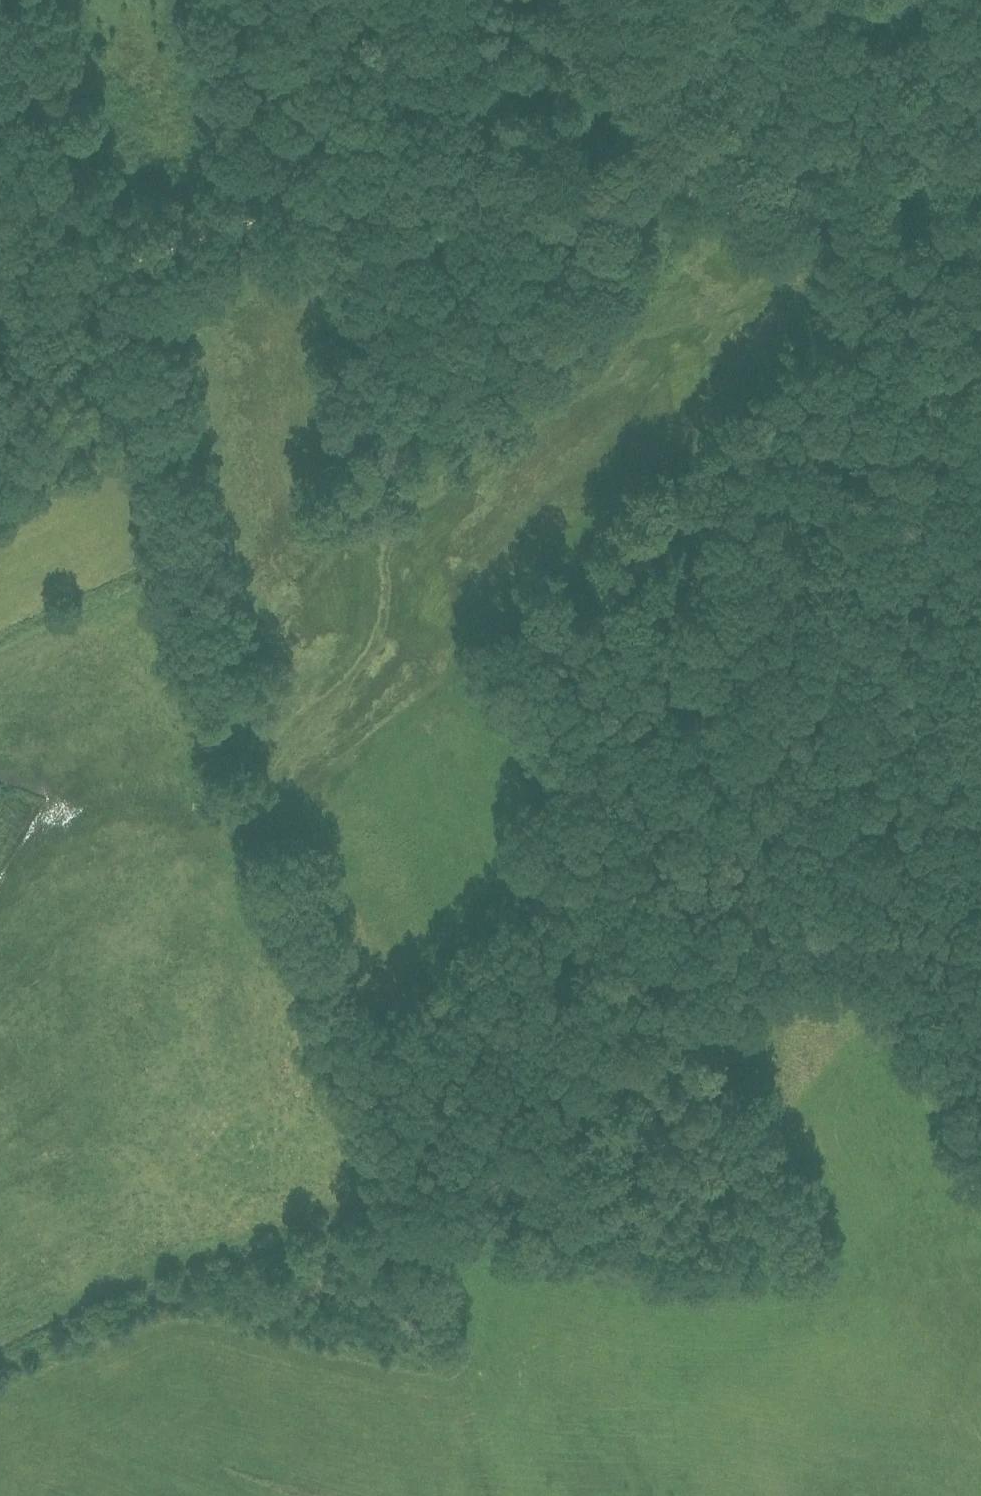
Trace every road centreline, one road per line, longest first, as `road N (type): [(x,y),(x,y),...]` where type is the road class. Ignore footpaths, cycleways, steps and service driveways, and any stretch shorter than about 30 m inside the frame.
road 1 (track): [(0,322),(695,42),(831,0)]
road 2 (track): [(868,0),(829,103),(853,182),(852,214),(832,248)]

